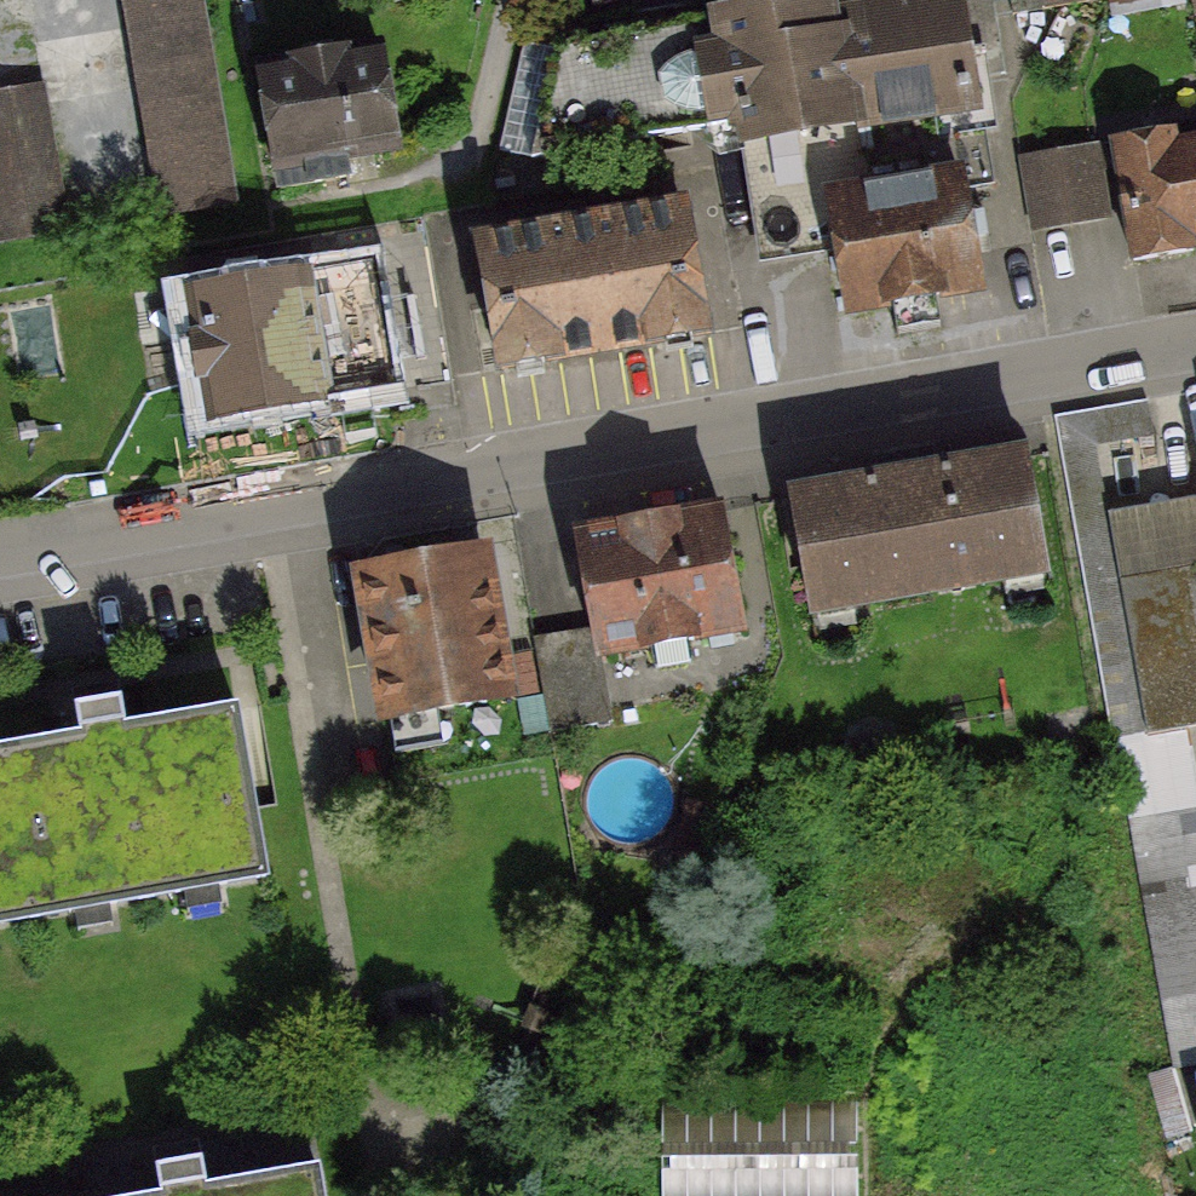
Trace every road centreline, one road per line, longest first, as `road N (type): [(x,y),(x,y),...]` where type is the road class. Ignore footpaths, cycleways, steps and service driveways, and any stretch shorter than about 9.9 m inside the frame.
road 1 (residential): [(0,553),(1195,344)]

